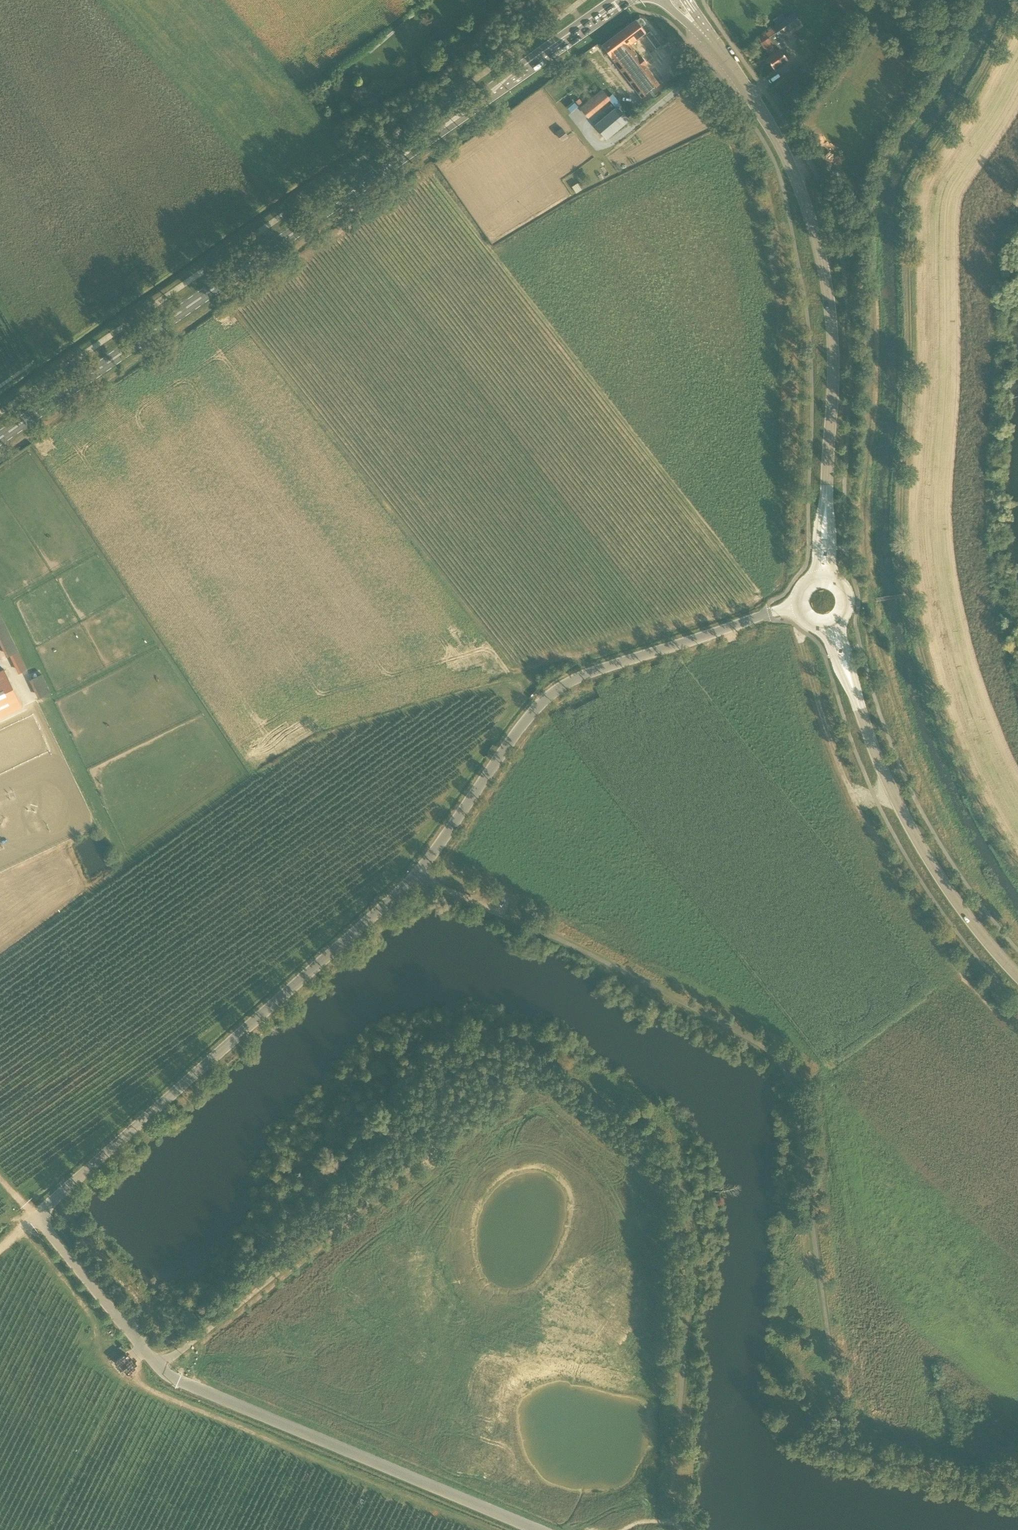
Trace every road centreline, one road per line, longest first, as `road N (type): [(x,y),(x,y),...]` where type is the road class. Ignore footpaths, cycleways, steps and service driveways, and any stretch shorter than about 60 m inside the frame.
road 1 (primary): [(0,437),(621,0)]
road 2 (unclassified): [(36,1216),(417,873)]
road 3 (secondary): [(826,504),(832,331),(816,237),(781,146),(699,28)]
road 4 (unclassified): [(417,873),(514,729),(546,695),(606,667),(797,607)]
road 5 (unclassified): [(438,1051),(422,1158),(162,1367)]
road 6 (unclassified): [(537,1529),(177,1381),(162,1367)]
road 7 (secondary): [(1017,975),(925,851),(858,701)]
road 8 (unclassified): [(162,1367),(36,1216)]

